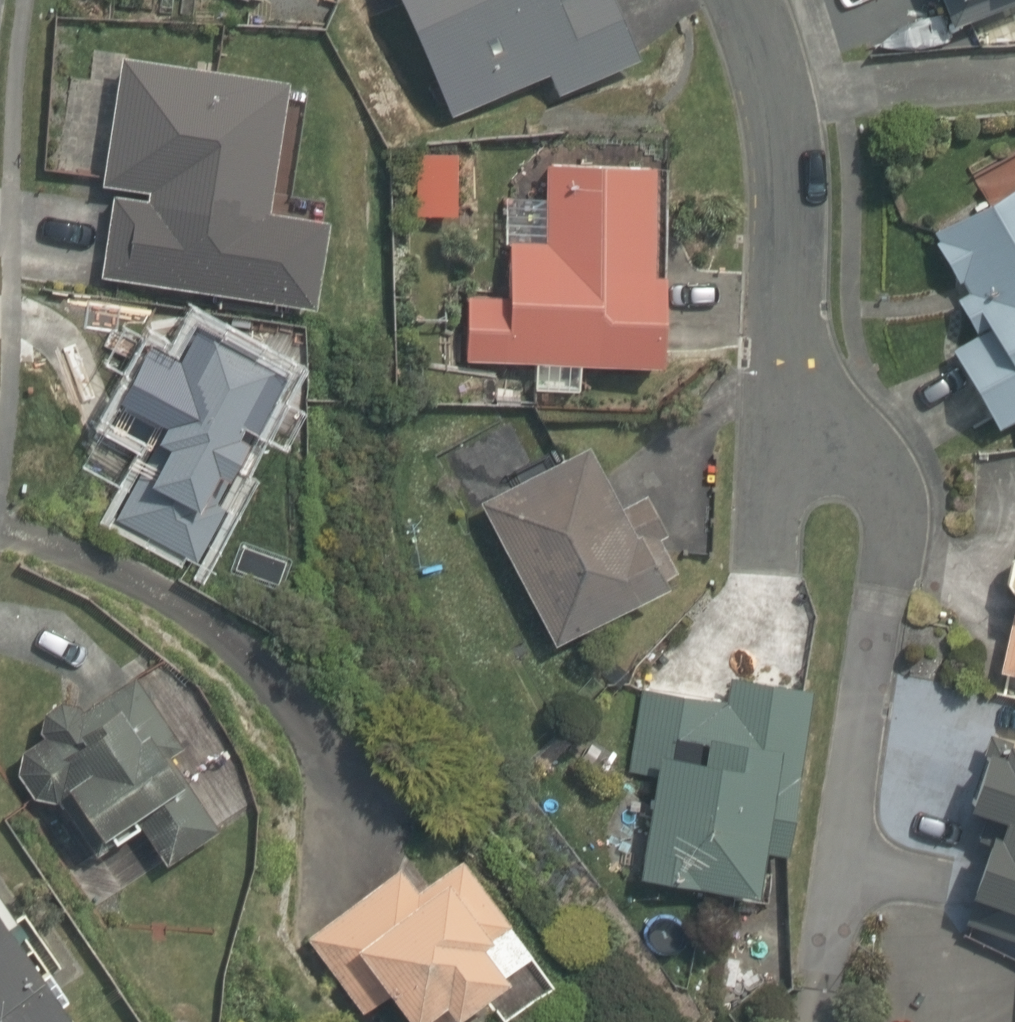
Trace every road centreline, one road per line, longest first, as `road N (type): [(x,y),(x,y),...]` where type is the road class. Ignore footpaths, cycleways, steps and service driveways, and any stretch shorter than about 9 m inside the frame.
road 1 (residential): [(814,440),(787,353),(786,182),(768,72),(742,0)]

